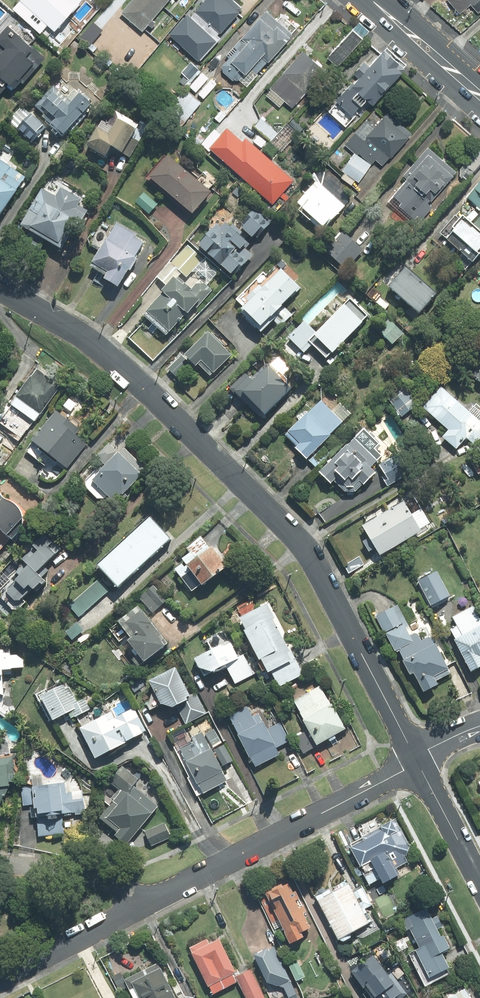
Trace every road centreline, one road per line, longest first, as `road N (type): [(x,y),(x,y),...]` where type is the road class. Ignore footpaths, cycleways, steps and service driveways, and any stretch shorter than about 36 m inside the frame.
road 1 (residential): [(417,761),(301,542),(94,345),(0,291)]
road 2 (residential): [(417,761),(146,904)]
road 3 (residential): [(146,904),(0,980)]
road 4 (residential): [(146,904),(102,883),(0,864)]
road 5 (tertiary): [(373,0),(479,95)]
road 6 (residential): [(479,882),(417,761)]

